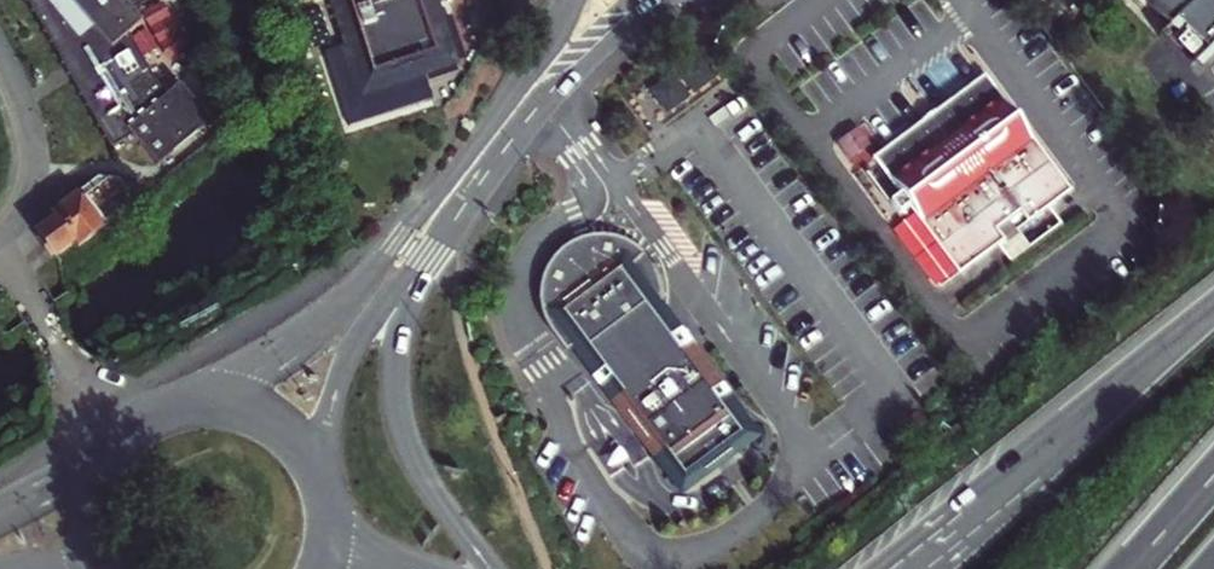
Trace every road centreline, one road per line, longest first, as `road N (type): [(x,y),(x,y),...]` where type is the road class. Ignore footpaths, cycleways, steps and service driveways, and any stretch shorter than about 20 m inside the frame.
road 1 (unclassified): [(562,0),(477,145),(355,293),(266,365),(191,405)]
road 2 (trunk): [(1213,310),(912,568)]
road 3 (unclassified): [(421,258),(563,78),(649,0)]
road 4 (tertiary): [(487,568),(415,460),(400,418),(401,332),(421,258)]
road 5 (unclassified): [(319,476),(344,370),(421,258)]
road 6 (tertiary): [(319,476),(295,441),(260,416),(191,405)]
road 7 (trunk): [(1213,476),(1132,568)]

